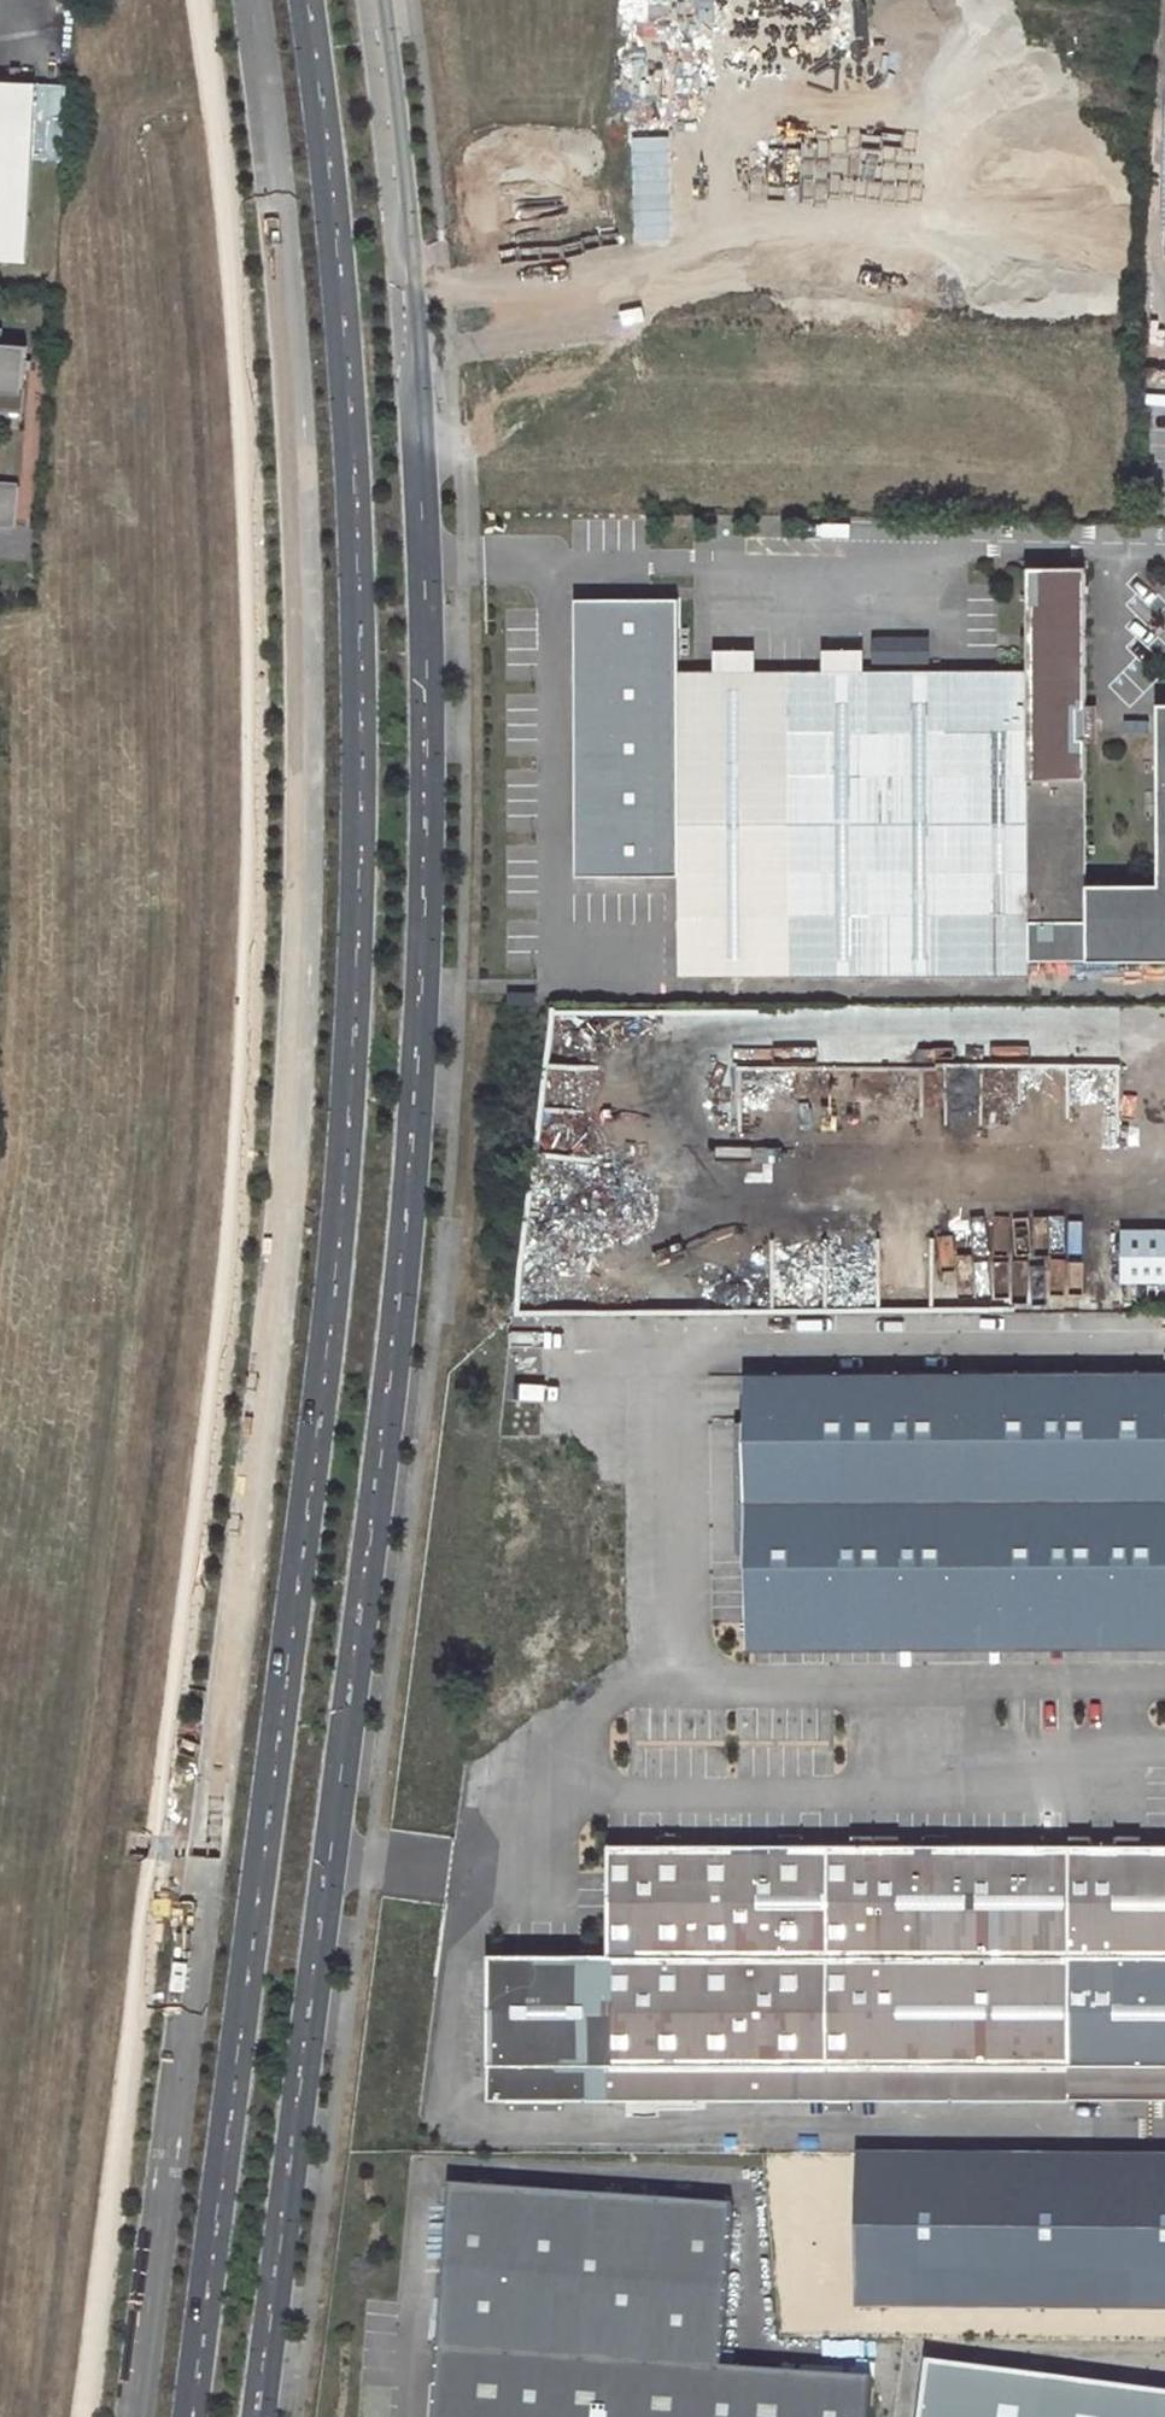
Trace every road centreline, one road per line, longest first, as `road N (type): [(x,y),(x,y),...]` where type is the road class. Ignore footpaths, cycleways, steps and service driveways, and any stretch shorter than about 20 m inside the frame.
road 1 (primary): [(338,1801),(392,1340),(425,911),(427,612),(378,0)]
road 2 (primary): [(259,1867),(190,2416)]
road 3 (primary): [(256,2416),(327,1876)]
road 4 (residential): [(259,1867),(0,1848)]

